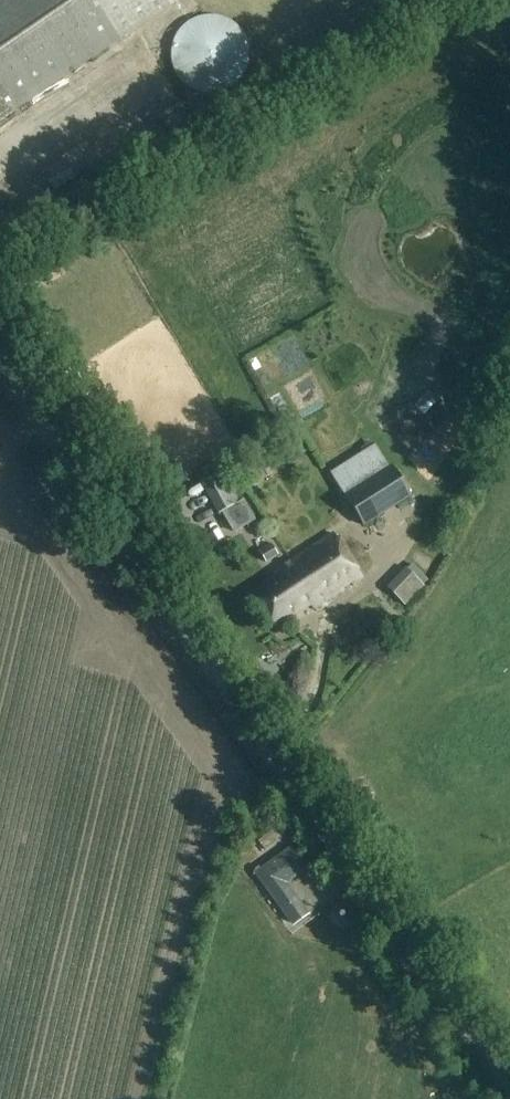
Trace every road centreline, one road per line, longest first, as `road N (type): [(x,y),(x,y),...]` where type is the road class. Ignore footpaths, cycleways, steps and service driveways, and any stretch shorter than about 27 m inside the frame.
road 1 (unclassified): [(509,1077),(268,748),(0,349)]

